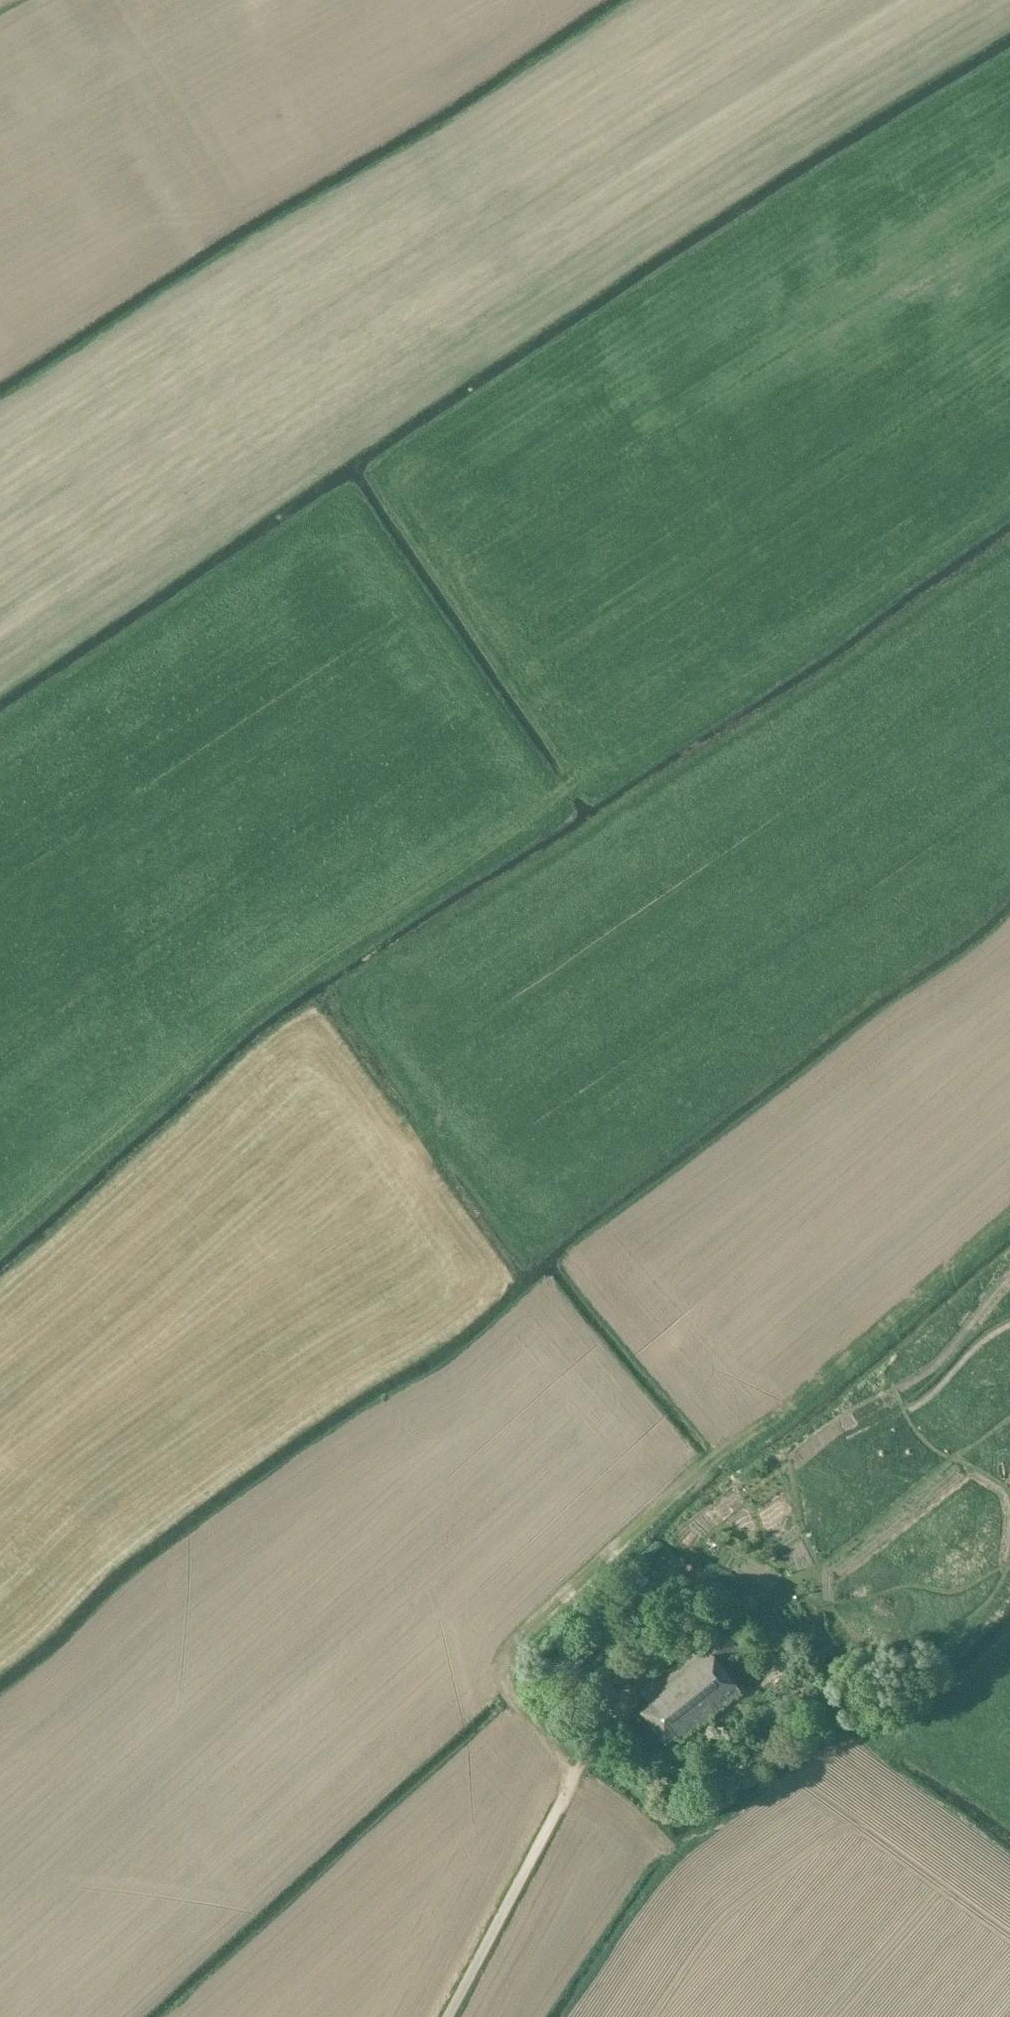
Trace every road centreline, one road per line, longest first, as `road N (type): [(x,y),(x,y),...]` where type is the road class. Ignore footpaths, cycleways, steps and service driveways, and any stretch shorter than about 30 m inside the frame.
road 1 (track): [(700,1468),(507,1648),(500,1663),(516,1705),(574,1778)]
road 2 (unclassified): [(448,2016),(595,1741)]

